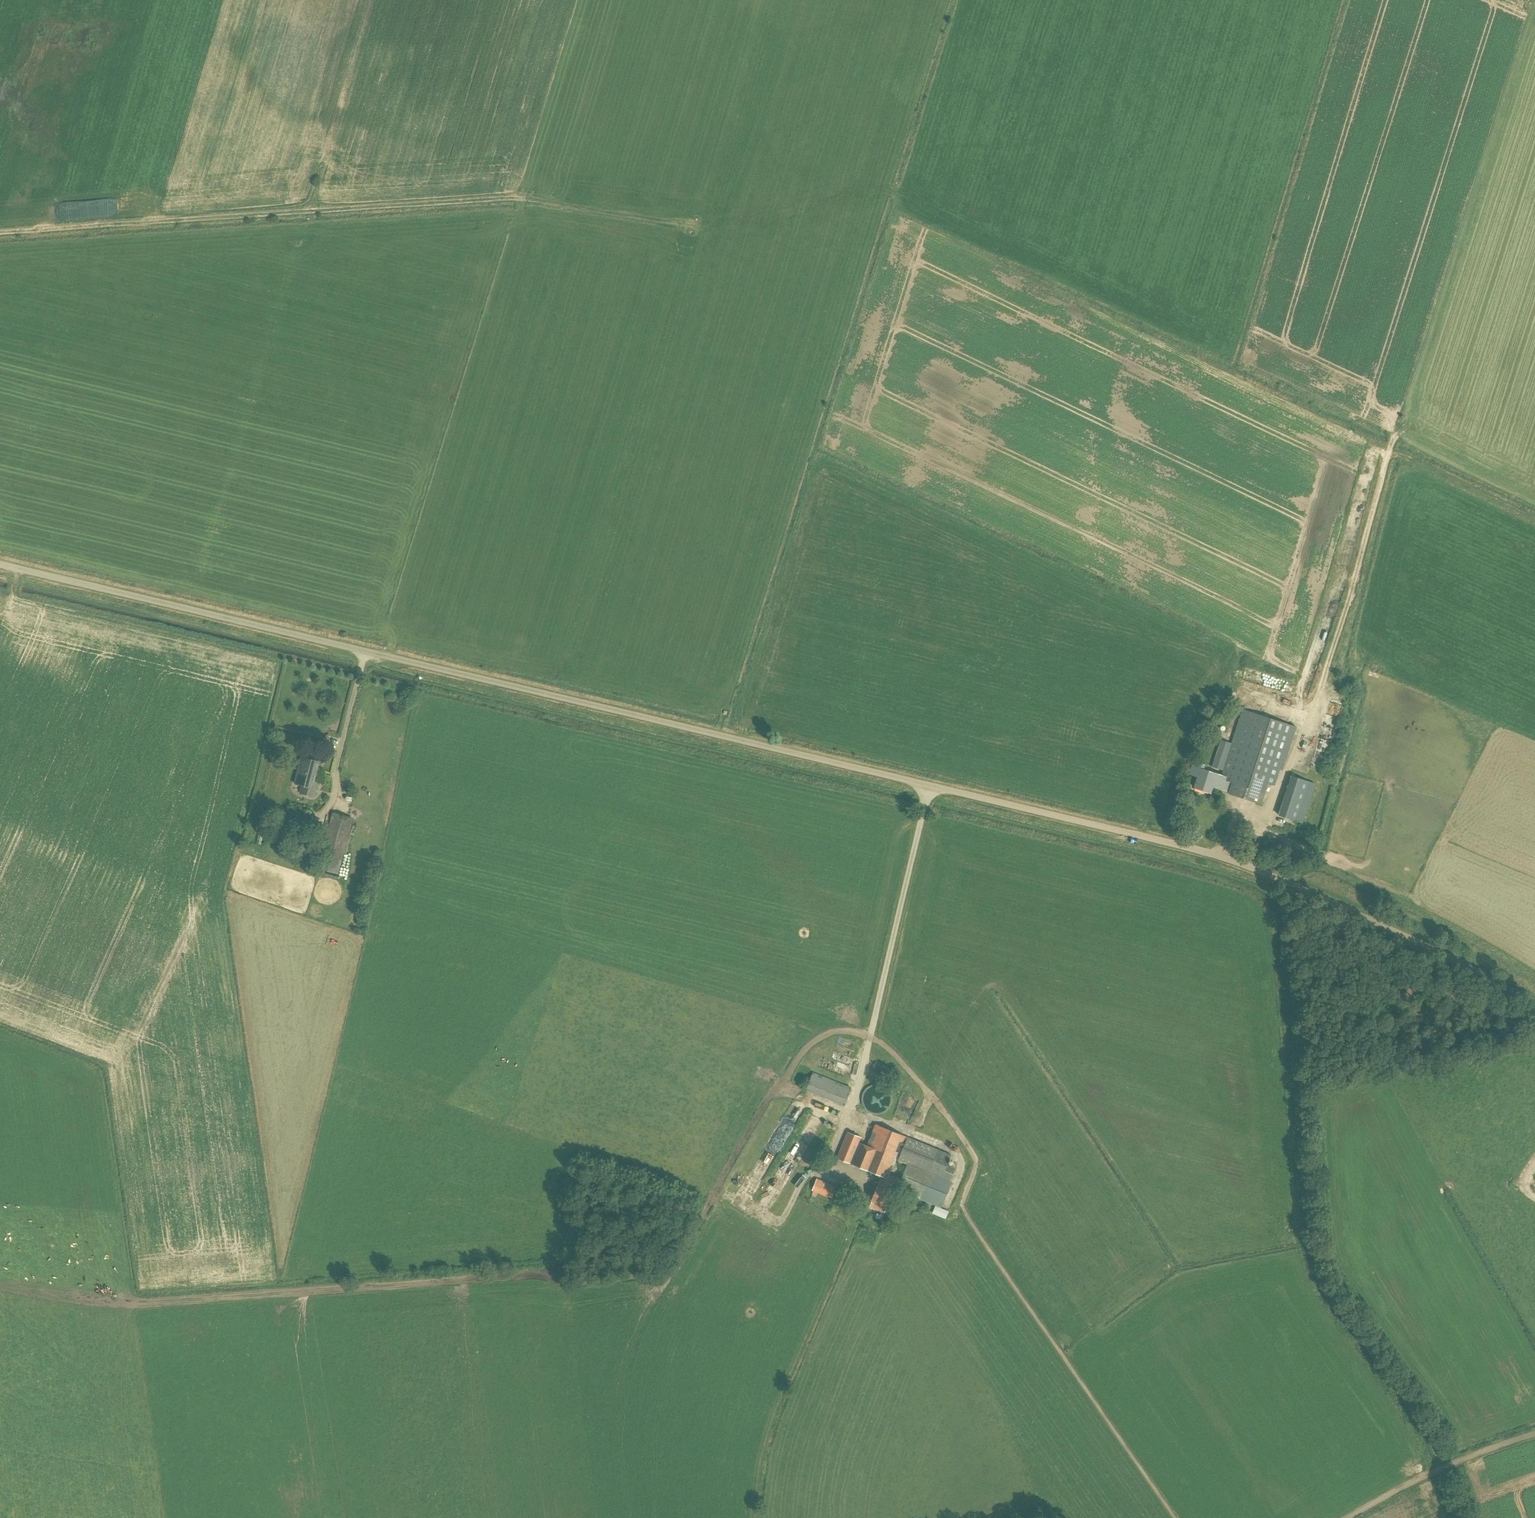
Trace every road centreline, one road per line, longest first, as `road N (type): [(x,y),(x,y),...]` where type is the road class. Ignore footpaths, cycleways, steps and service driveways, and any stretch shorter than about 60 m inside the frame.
road 1 (unclassified): [(1534,1007),(1416,941),(1224,857),(0,565)]
road 2 (track): [(1176,1517),(962,1208),(978,1159),(893,1052),(853,1031),(818,1038),(770,1092),(668,1272),(572,1282),(534,1274),(133,1304)]
road 3 (track): [(0,232),(511,198),(694,222)]
road 4 (track): [(831,1163),(864,1202),(763,1447),(753,1517)]
road 5 (track): [(929,784),(870,1036)]
road 6 (track): [(1534,1434),(1442,1467),(1350,1517)]

